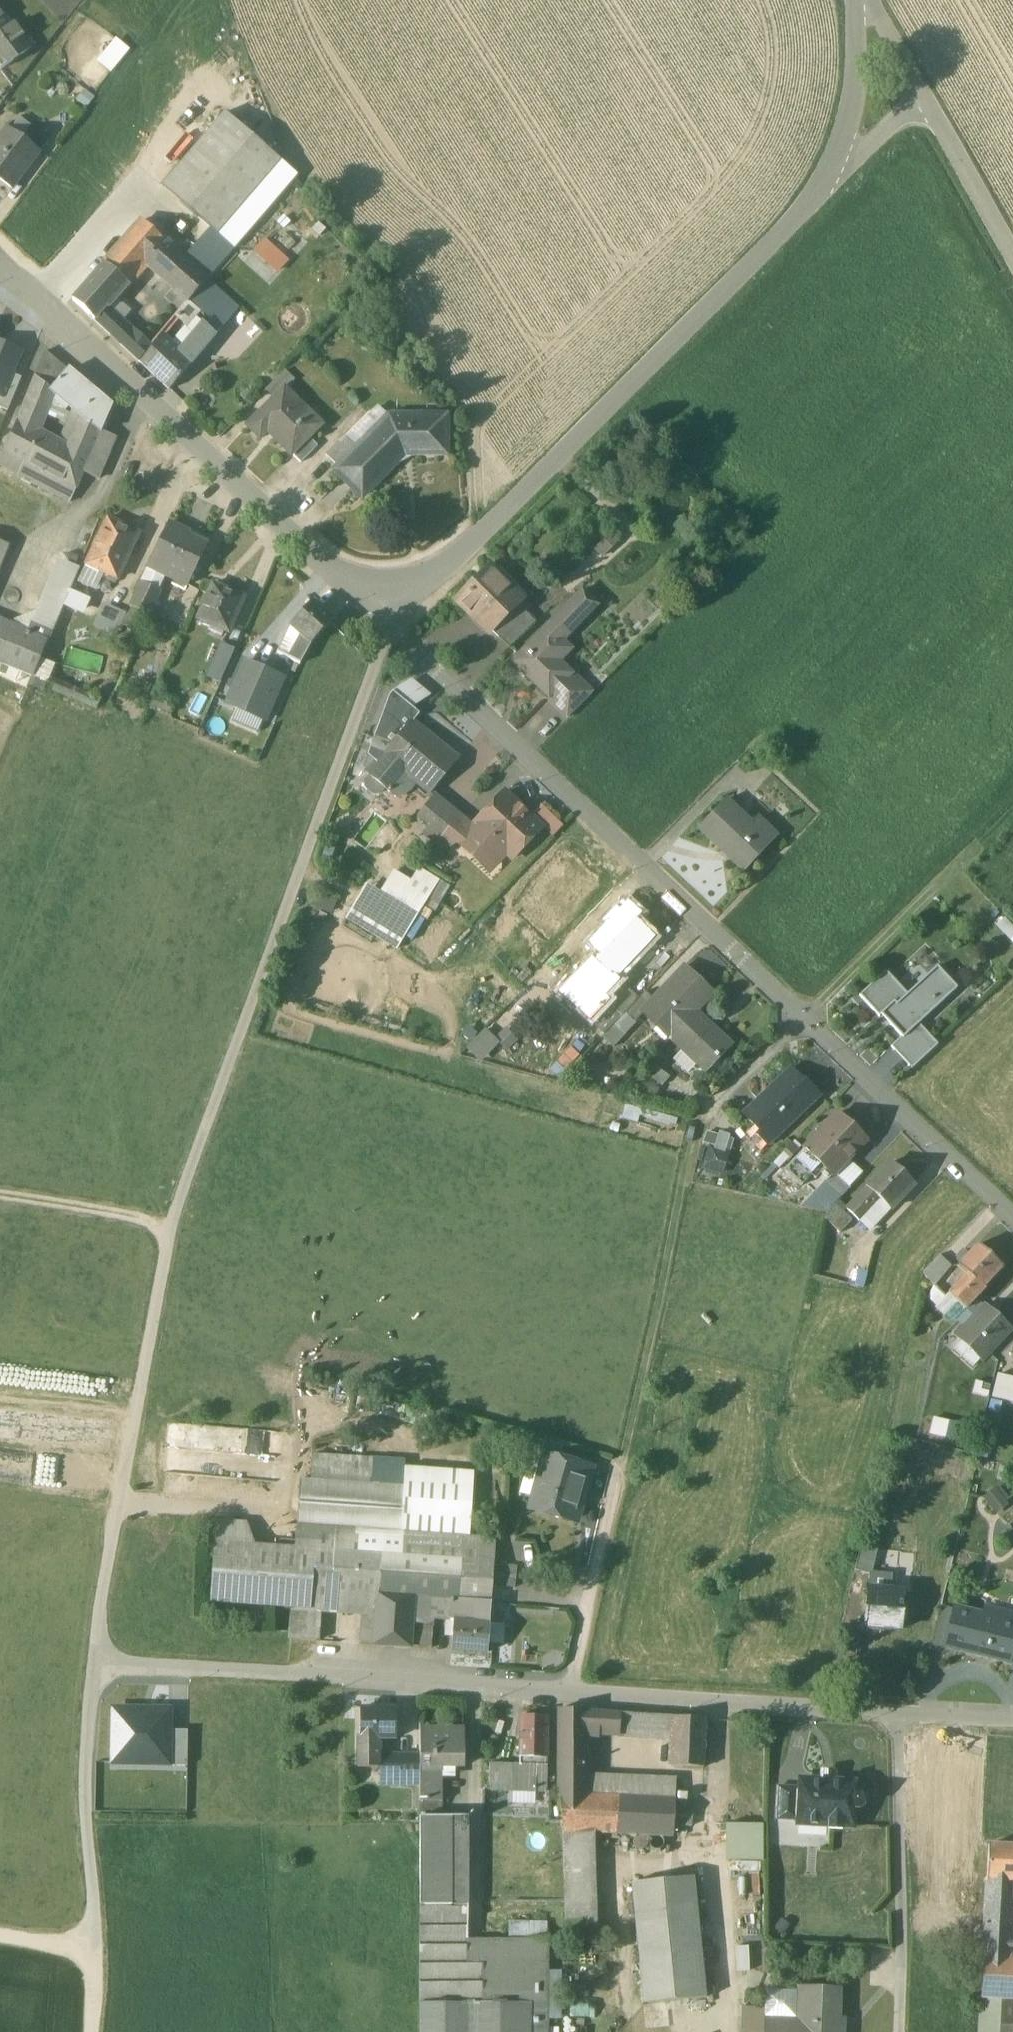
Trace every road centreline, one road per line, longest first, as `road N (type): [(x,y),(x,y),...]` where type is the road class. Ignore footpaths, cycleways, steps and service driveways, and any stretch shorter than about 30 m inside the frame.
road 1 (residential): [(1012,1718),(98,1668)]
road 2 (residential): [(388,597),(402,635),(458,691),(1012,1217)]
road 3 (track): [(1012,832),(708,1134),(633,1479)]
road 4 (track): [(174,1223),(109,1573),(86,1802),(108,1960)]
road 5 (track): [(392,616),(174,1223)]
road 6 (unclassified): [(834,173),(664,353),(446,563),(388,597)]
road 7 (unclassified): [(388,597),(329,571),(0,271)]
road 8 (track): [(897,1714),(898,2031)]
road 9 (residential): [(923,96),(1012,256)]
road 10 (unclassified): [(856,0),(851,113),(834,173)]
road 11 (track): [(0,1202),(174,1223)]
road 12 (track): [(122,1502),(265,1509)]

